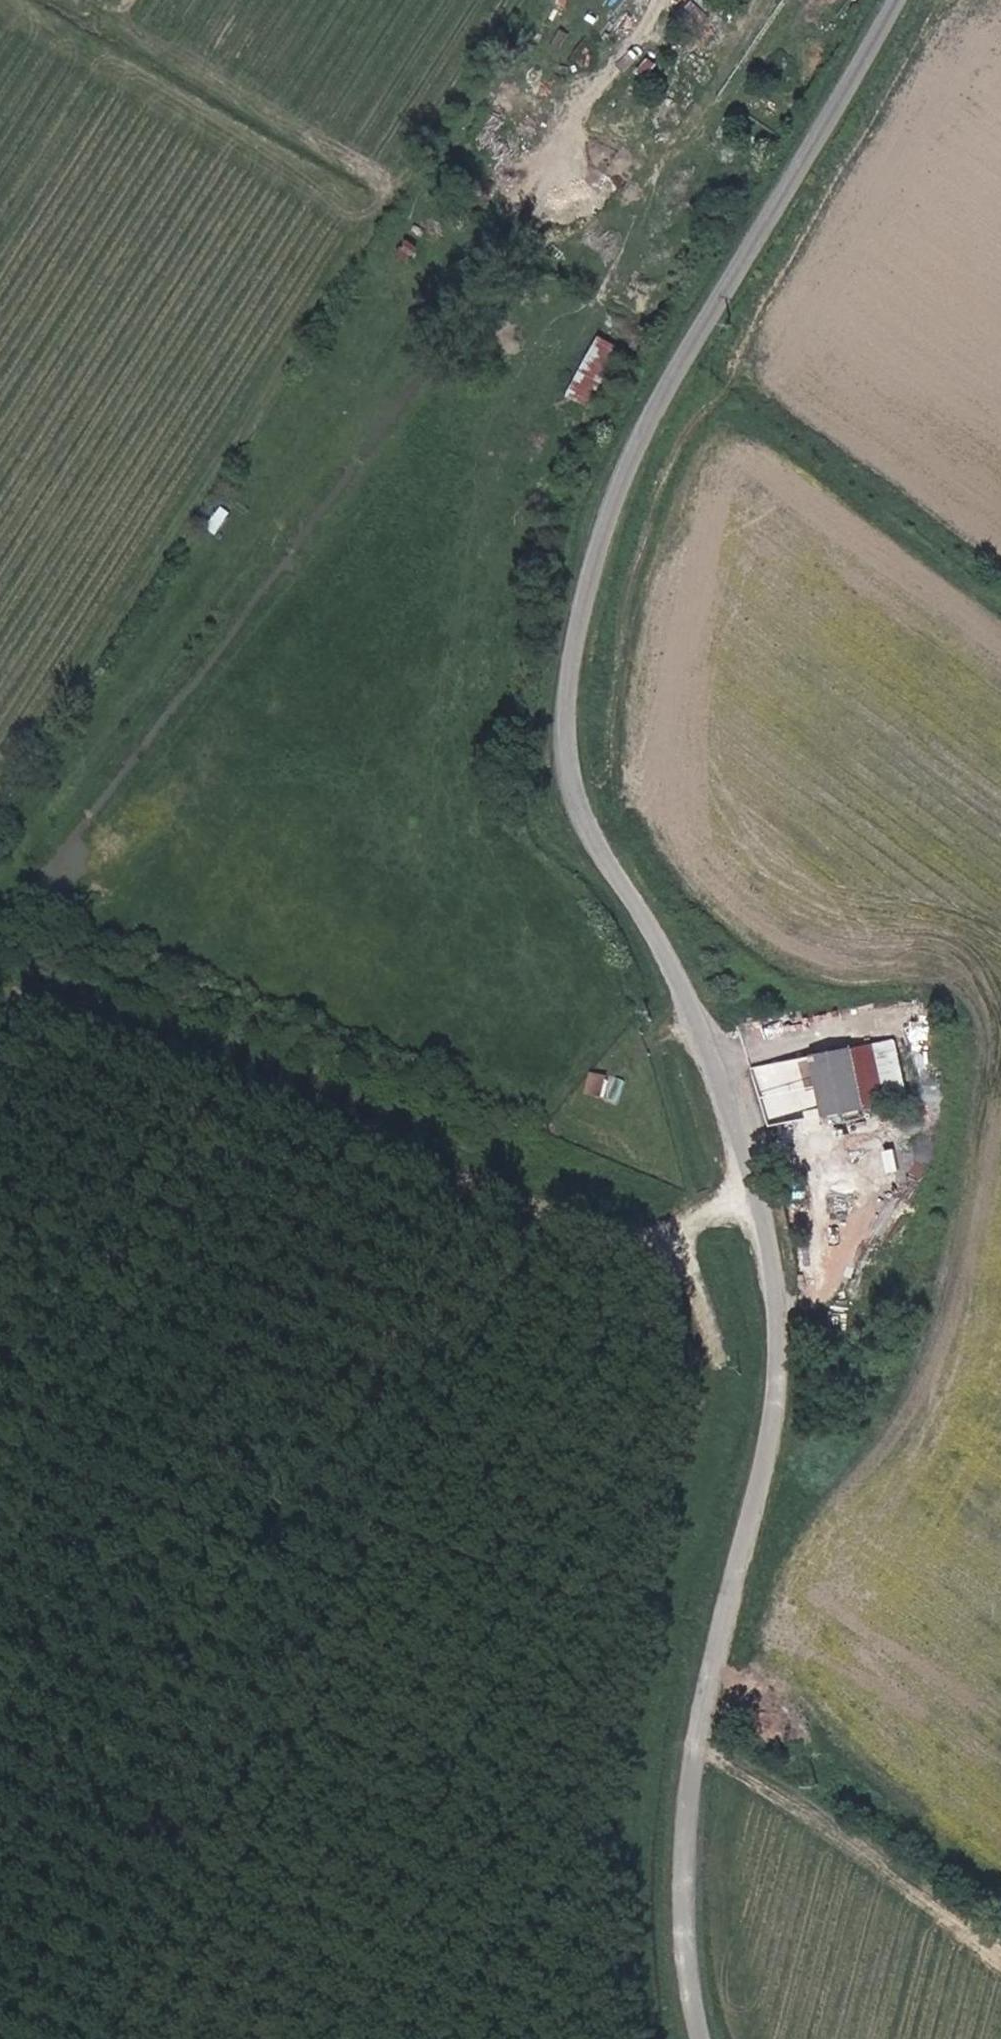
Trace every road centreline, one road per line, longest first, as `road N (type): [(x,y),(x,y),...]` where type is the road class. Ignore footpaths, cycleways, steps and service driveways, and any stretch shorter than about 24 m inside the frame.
road 1 (unclassified): [(701,2038),(684,1940),(687,1834),(701,1728),(778,1422),(783,1313),(753,1173),(706,1040),(671,962),(577,803),(570,704),(605,544),(651,422),(900,0)]
road 2 (track): [(1000,1956),(701,1728)]

